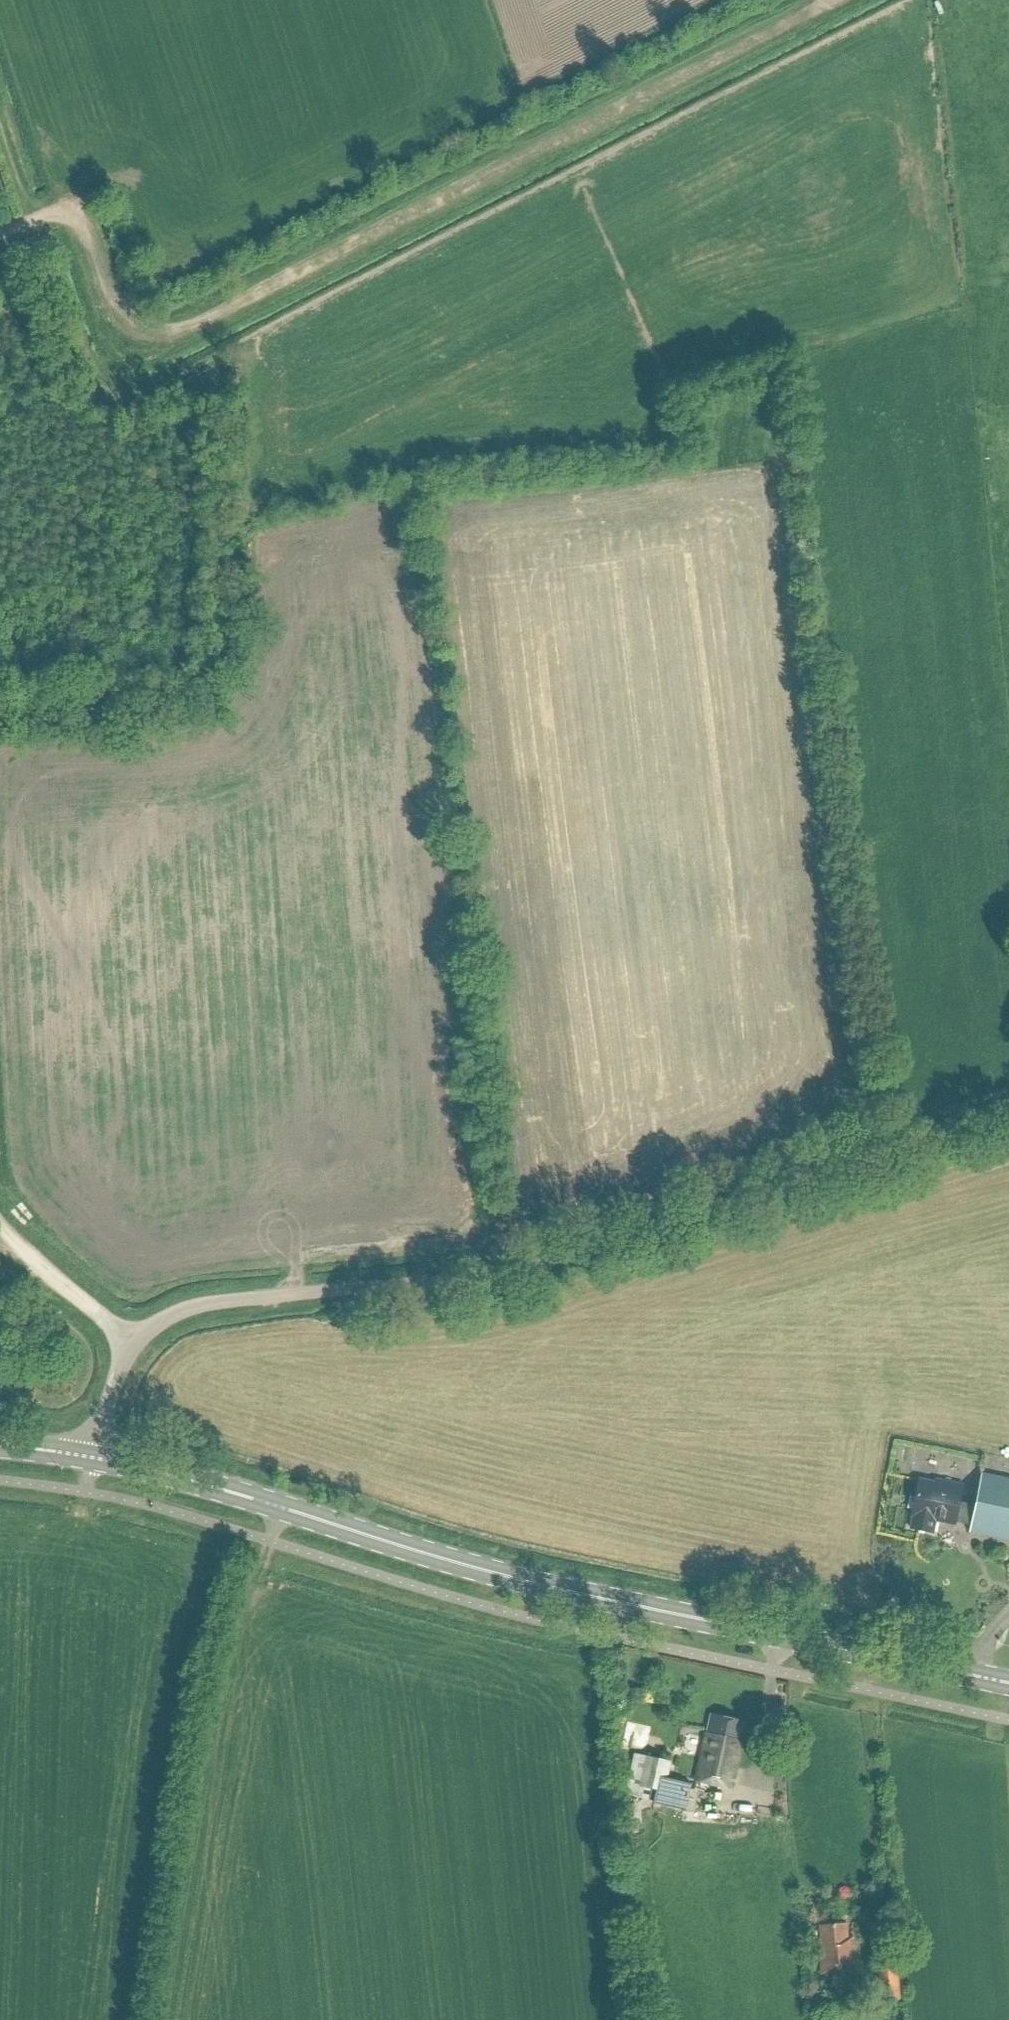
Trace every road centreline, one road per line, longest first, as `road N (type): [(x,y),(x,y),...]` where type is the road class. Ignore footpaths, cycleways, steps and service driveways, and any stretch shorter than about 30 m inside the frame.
road 1 (unclassified): [(93,1458),(127,1355),(147,1329),(182,1310),(552,1261),(1008,1104)]
road 2 (track): [(39,218),(62,213),(80,224),(118,318),(143,335),(175,334),(835,0)]
road 3 (secondary): [(1008,1683),(520,1579),(93,1458)]
road 4 (track): [(134,1345),(0,1232)]

